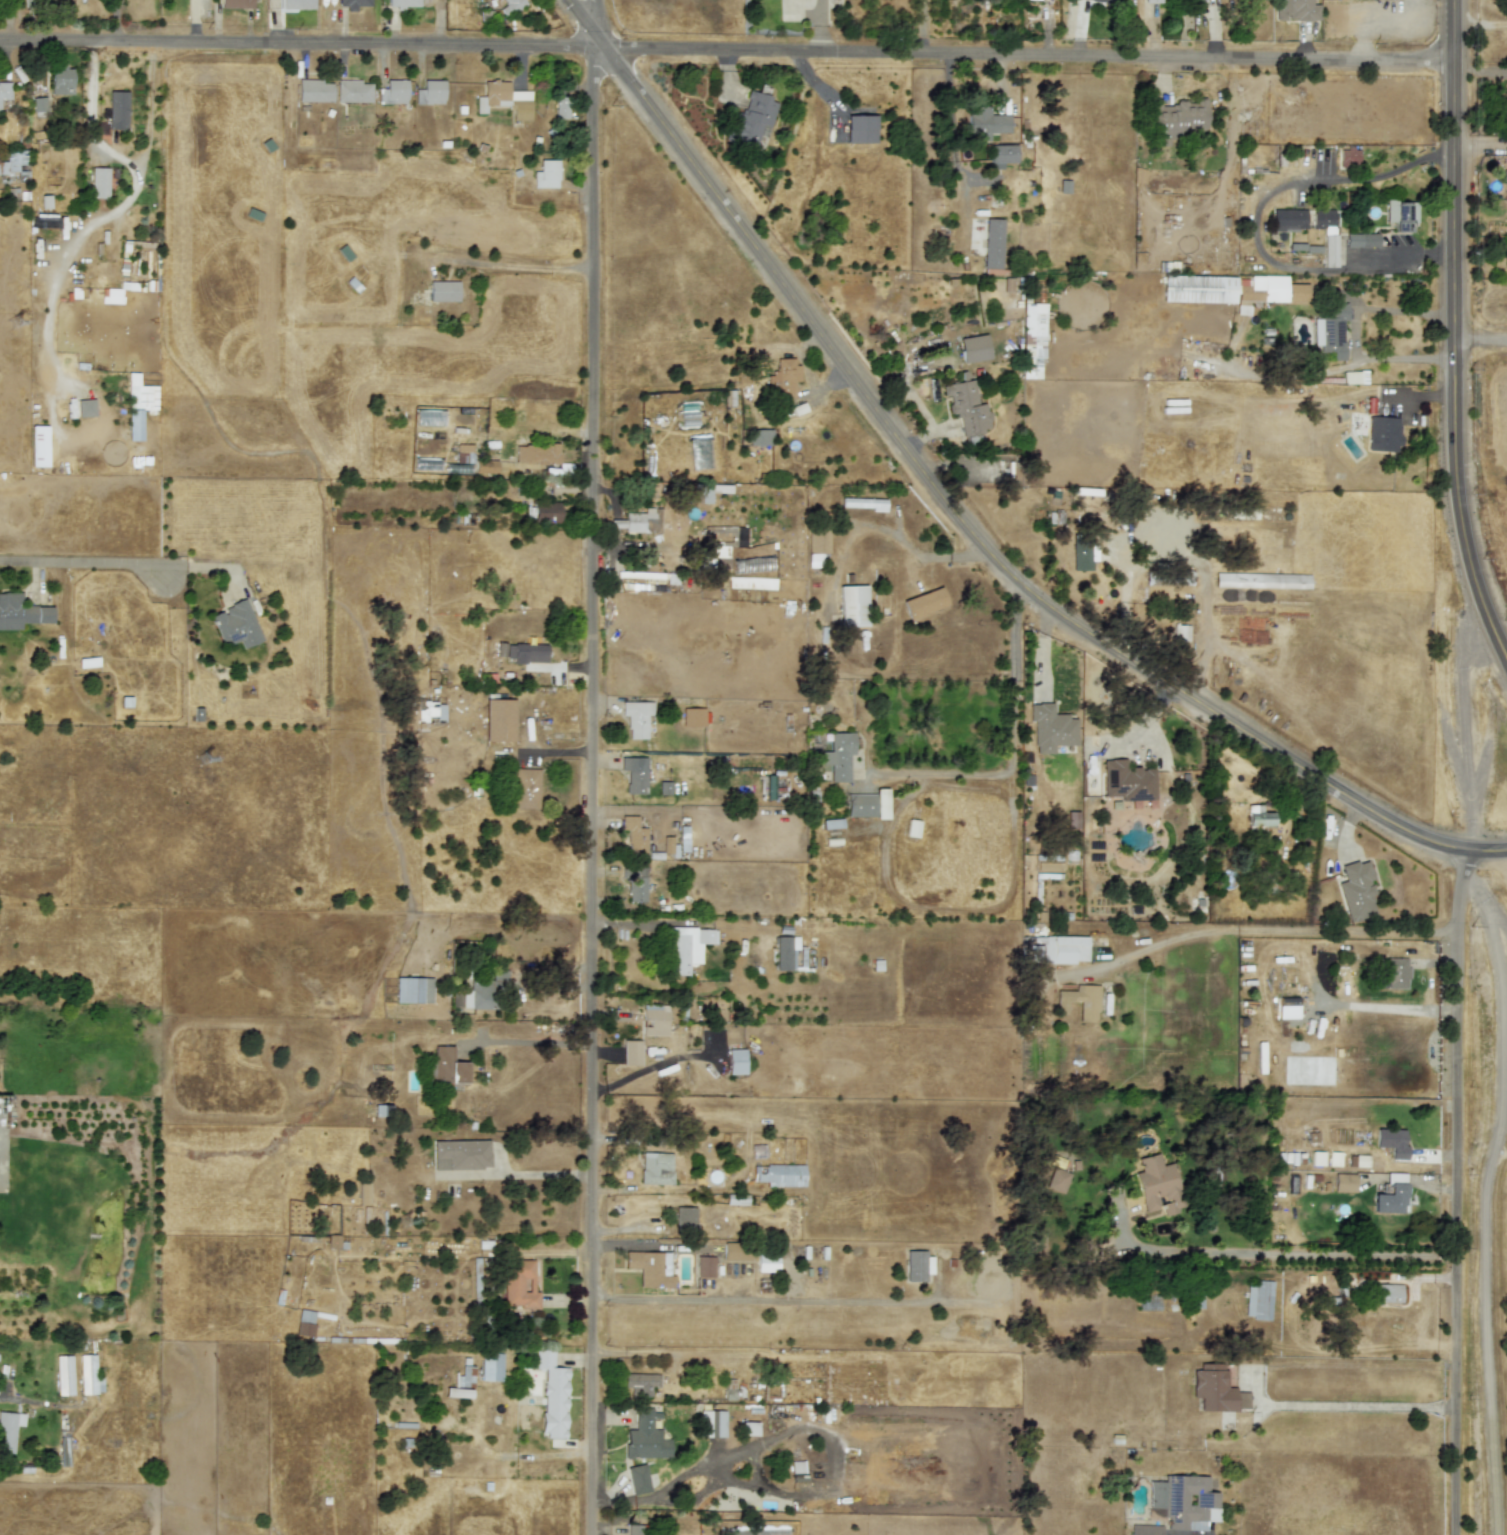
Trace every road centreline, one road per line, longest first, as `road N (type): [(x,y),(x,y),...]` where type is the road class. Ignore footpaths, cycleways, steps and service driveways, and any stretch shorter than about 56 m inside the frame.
road 1 (residential): [(598,0),(592,1534)]
road 2 (residential): [(1458,56),(35,38)]
road 3 (tertiary): [(1506,848),(1425,840),(1364,808),(1015,584),(565,0)]
road 4 (residential): [(1456,1534),(1456,884),(1471,849)]
road 5 (tertiary): [(1506,659),(1458,536),(1457,0)]

